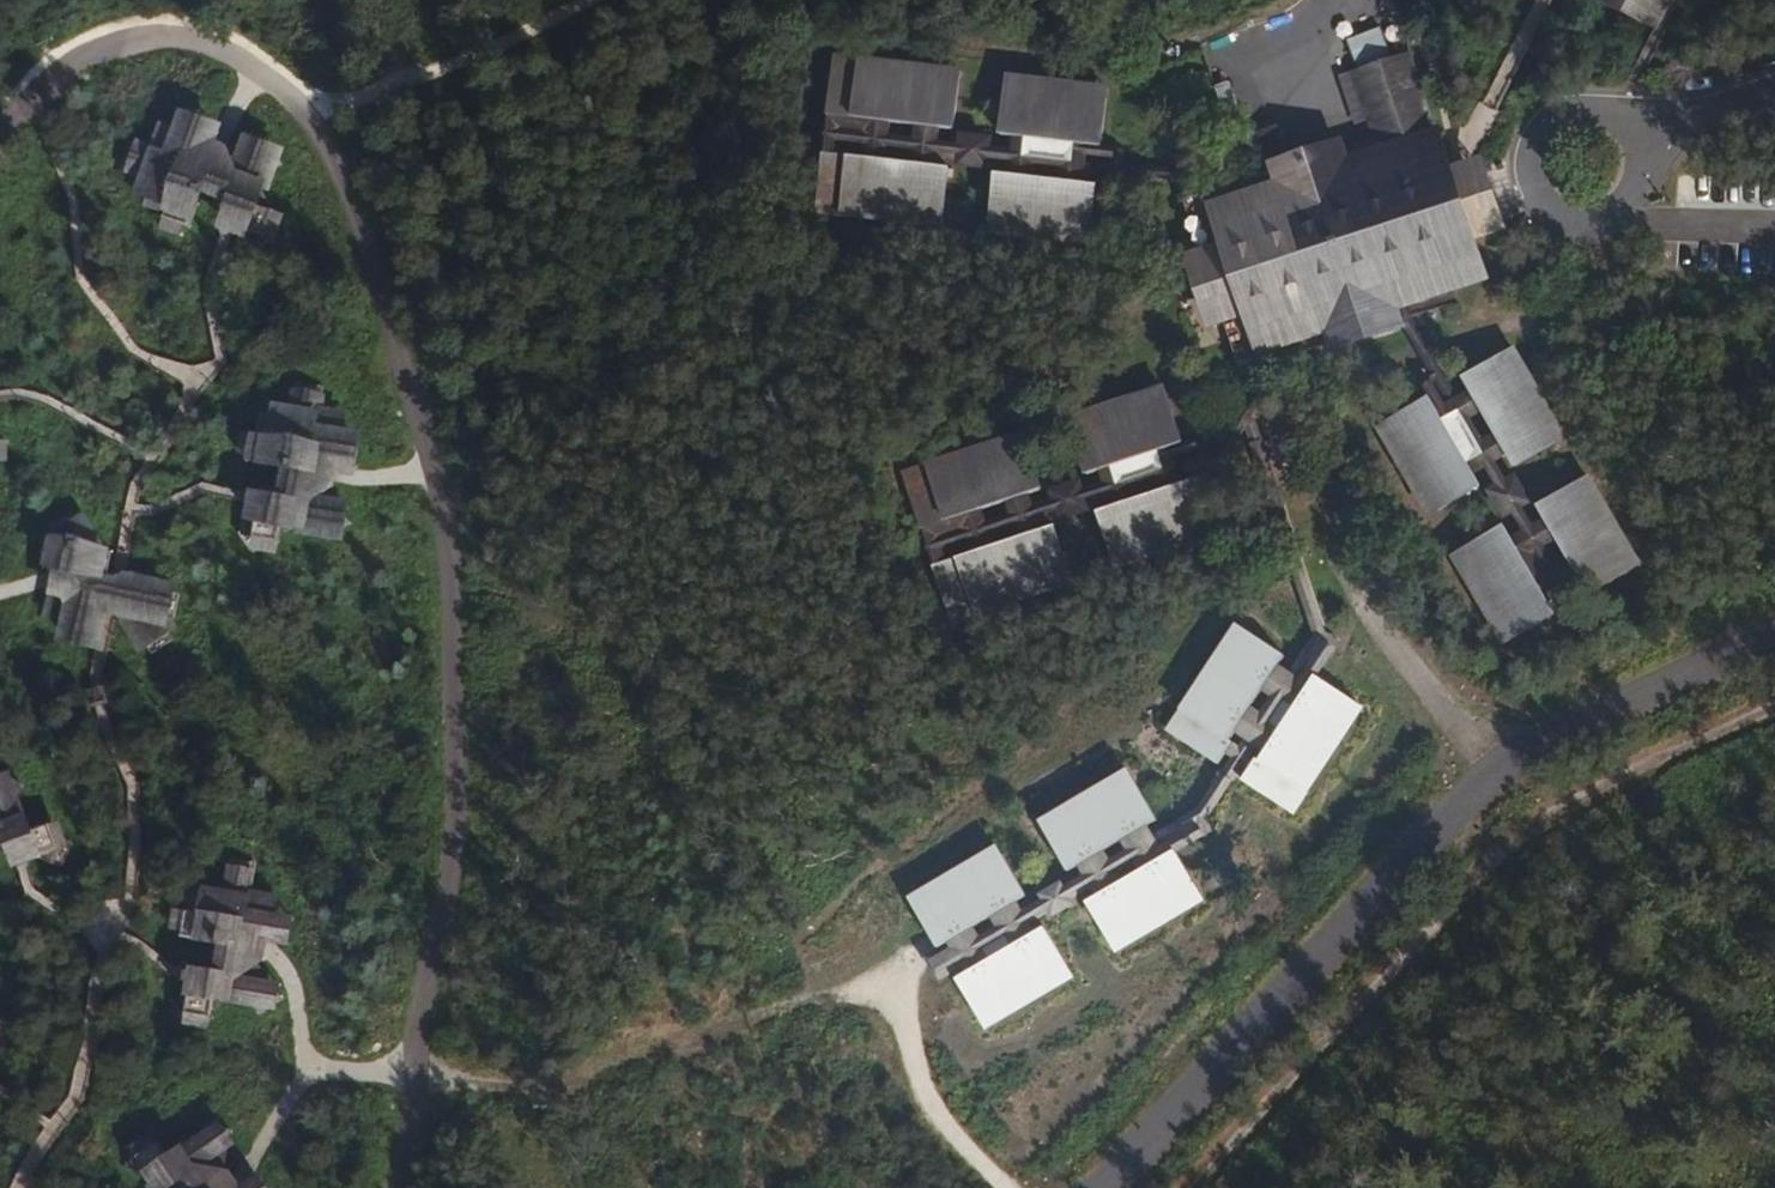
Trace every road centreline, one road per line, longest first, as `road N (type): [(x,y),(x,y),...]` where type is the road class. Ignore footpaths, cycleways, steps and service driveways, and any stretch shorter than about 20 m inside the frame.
road 1 (unclassified): [(1774,637),(1514,755),(1476,786),(1103,1187)]
road 2 (track): [(1194,1187),(1486,869),(1615,774),(1774,704)]

